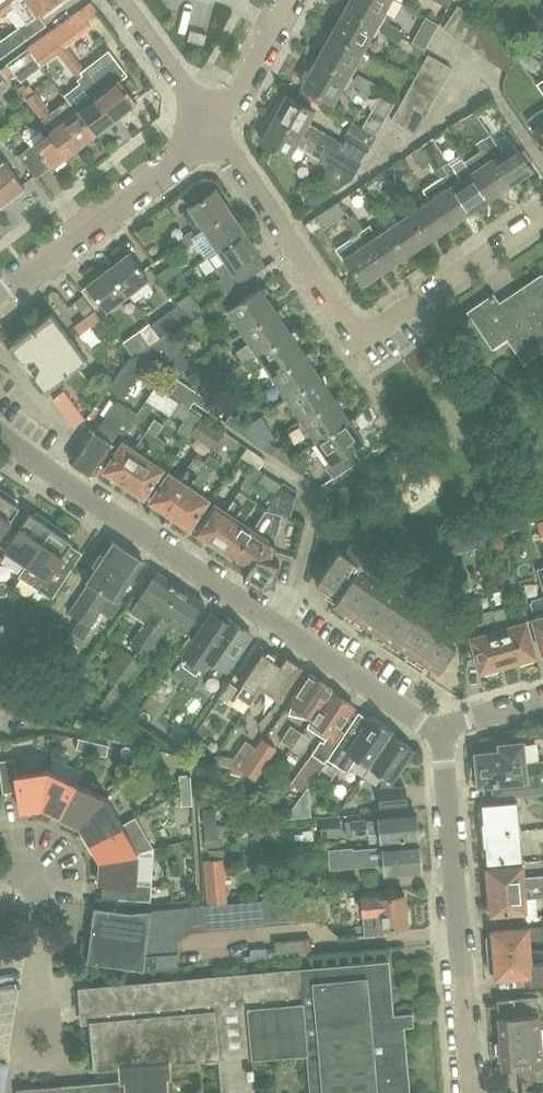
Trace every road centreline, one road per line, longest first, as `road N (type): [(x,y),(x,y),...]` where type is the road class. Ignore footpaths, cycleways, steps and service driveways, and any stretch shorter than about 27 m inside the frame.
road 1 (residential): [(441,729),(0,433)]
road 2 (residential): [(473,1092),(441,729)]
road 3 (residential): [(0,290),(142,186),(209,122)]
road 4 (residential): [(361,338),(209,122)]
road 5 (residential): [(361,338),(542,214)]
road 6 (residential): [(209,122),(122,0)]
road 7 (residential): [(209,122),(238,87),(285,0)]

